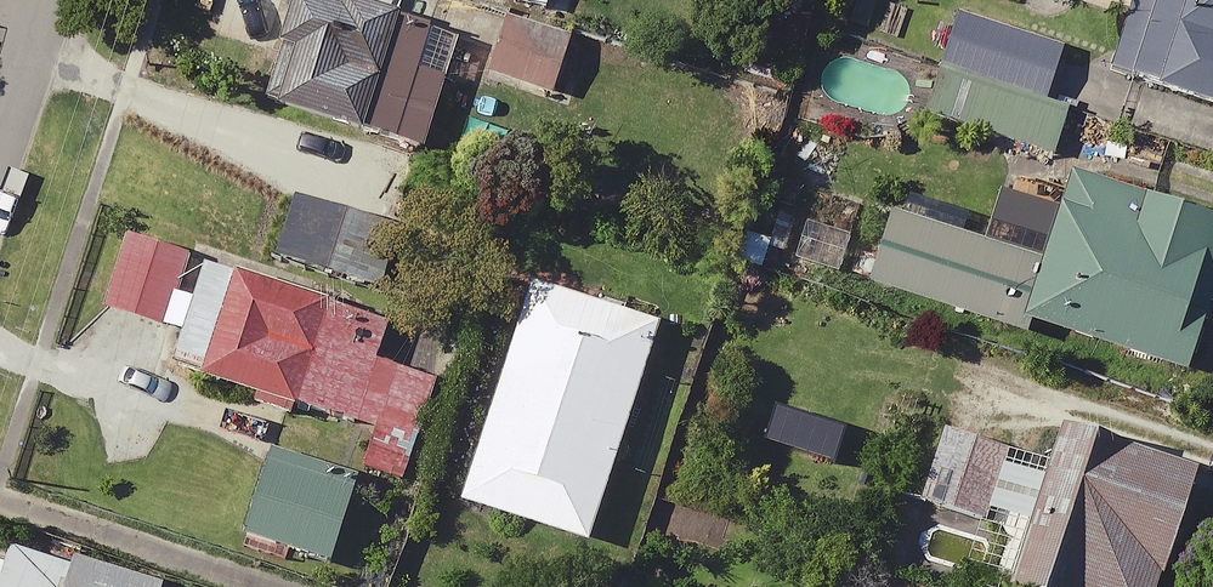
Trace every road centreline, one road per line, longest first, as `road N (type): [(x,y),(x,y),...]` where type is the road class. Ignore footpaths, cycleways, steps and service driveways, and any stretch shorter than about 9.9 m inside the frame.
road 1 (residential): [(0,194),(61,0)]

